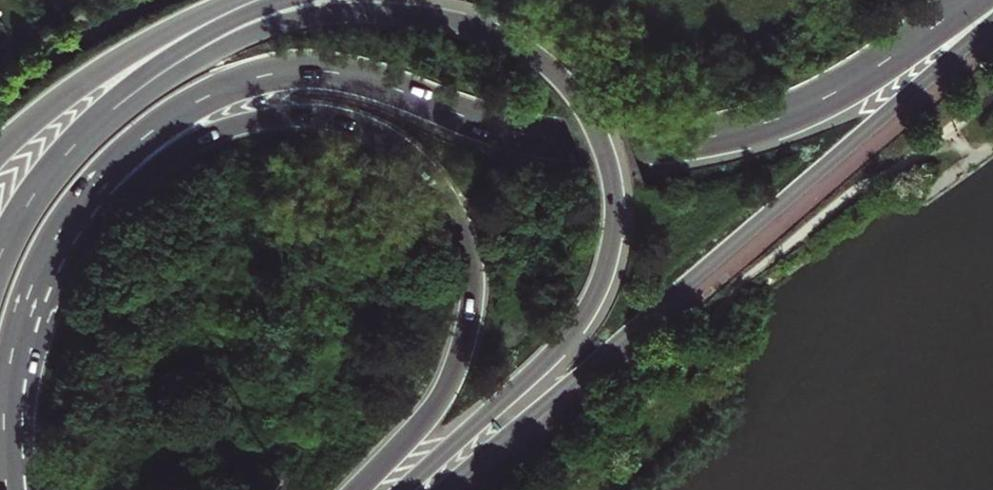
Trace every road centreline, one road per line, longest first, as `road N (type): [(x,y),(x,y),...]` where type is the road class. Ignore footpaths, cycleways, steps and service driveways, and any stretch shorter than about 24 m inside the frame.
road 1 (primary): [(402,489),(568,336),(606,269),(616,217),(605,147),(580,97),(536,54),(461,21),(411,13),(352,11),(280,24),(156,83),(22,208)]
road 2 (primary): [(39,283),(88,192),(128,148),(193,103),(249,83),(339,77),(479,126),(562,143),(613,150),(698,144),(817,102),(969,0)]
road 3 (primary): [(39,283),(124,190),(222,129),(307,118),(366,128),(392,142),(436,179),(461,222),(472,307),(444,392),(356,489)]
road 4 (tertiary): [(443,489),(992,23)]
road 5 (primary): [(285,0),(198,38),(127,85),(22,208)]
road 6 (tertiary): [(226,0),(104,64),(0,151)]
road 7 (primary): [(10,489),(9,407),(39,283)]

